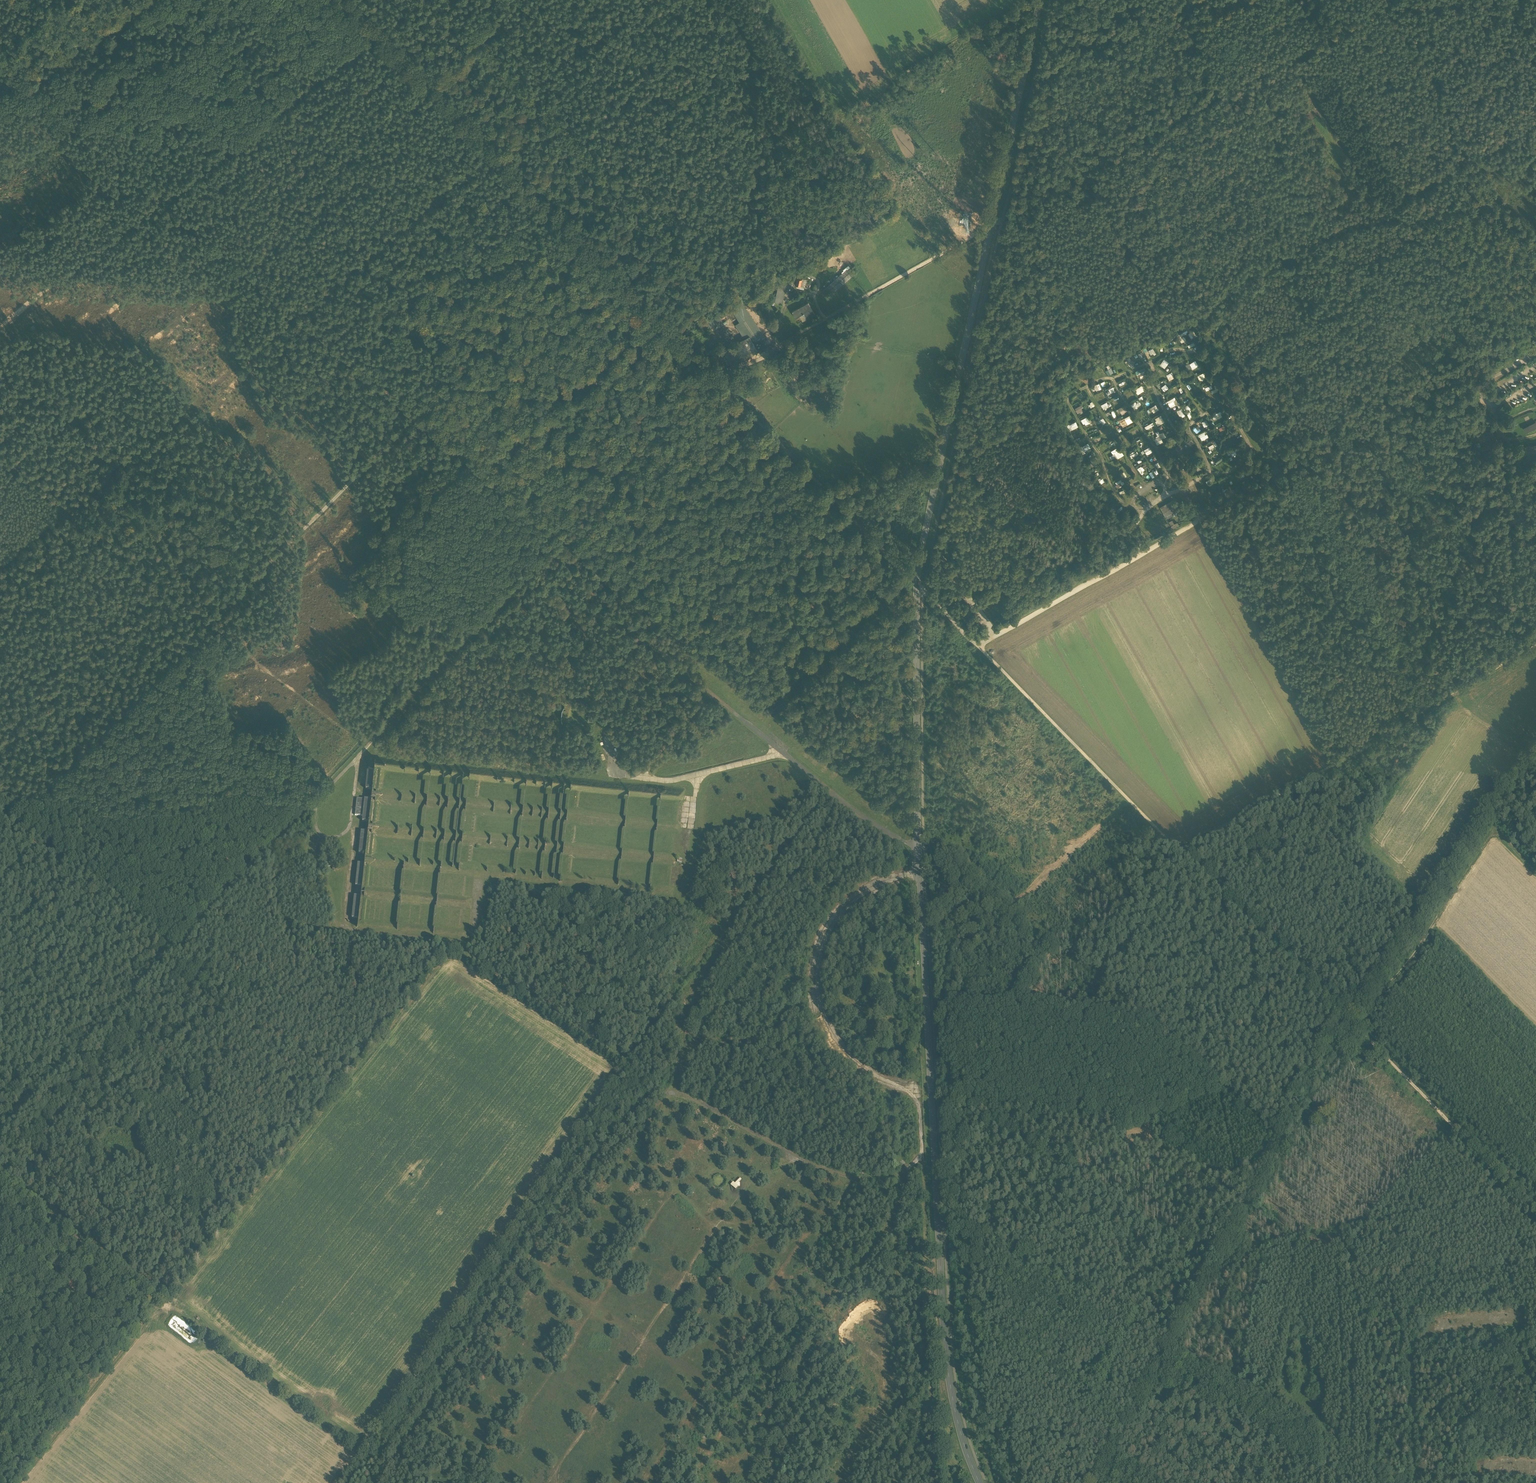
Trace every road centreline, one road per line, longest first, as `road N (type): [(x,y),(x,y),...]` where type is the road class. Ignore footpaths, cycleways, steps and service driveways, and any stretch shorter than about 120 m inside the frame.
road 1 (track): [(563,534),(161,205),(379,34),(458,37),(480,18)]
road 2 (track): [(1389,0),(720,381)]
road 3 (track): [(167,1304),(449,956),(618,1066),(615,1071)]
road 4 (primary): [(918,838),(949,1372),(980,1482)]
road 5 (unclassified): [(916,584),(976,645),(1427,392)]
road 6 (primary): [(916,584),(1040,0)]
road 7 (track): [(720,381),(346,0)]
road 8 (track): [(589,249),(209,623)]
road 9 (track): [(377,1482),(627,1118),(669,1092)]
road 10 (track): [(653,0),(675,32),(703,2),(740,27),(756,54),(764,143),(736,263),(675,338)]
road 11 (track): [(1535,643),(1183,854)]
road 12 (track): [(1498,353),(1424,0)]
road 13 (track): [(325,781),(563,534)]
road 14 (track): [(251,354),(492,150)]
road 15 (track): [(976,645),(1183,854)]
road 16 (track): [(1418,1482),(1417,1348),(1441,1332),(1528,1320),(1535,1359)]
road 17 (track): [(910,574),(720,381)]
road 18 (track): [(199,633),(8,821)]
road 19 (primary): [(918,838),(916,584)]
road 20 (track): [(1357,1029),(1535,1209)]
road 21 (track): [(1183,854),(1357,1029)]
road 22 (track): [(1494,826),(1357,1029)]
road 23 (track): [(168,1305),(361,1444)]
road 24 (track): [(168,1305),(15,1482)]
road 25 (track): [(935,1135),(1055,947)]
road 26 (track): [(833,108),(1025,0)]
road 27 (track): [(199,633),(206,689),(226,721),(256,739),(297,748),(325,781)]
road 28 (track): [(0,1180),(168,1305)]
road 29 (track): [(172,942),(8,821)]
road 30 (track): [(209,623),(360,743)]
road 31 (track): [(68,509),(209,623)]
road 32 (track): [(28,94),(161,205)]
road 33 (track): [(154,0),(28,94)]
road 34 (track): [(68,509),(186,410)]
road 35 (track): [(833,108),(772,0)]
road 36 (track): [(1427,392),(1535,331)]

